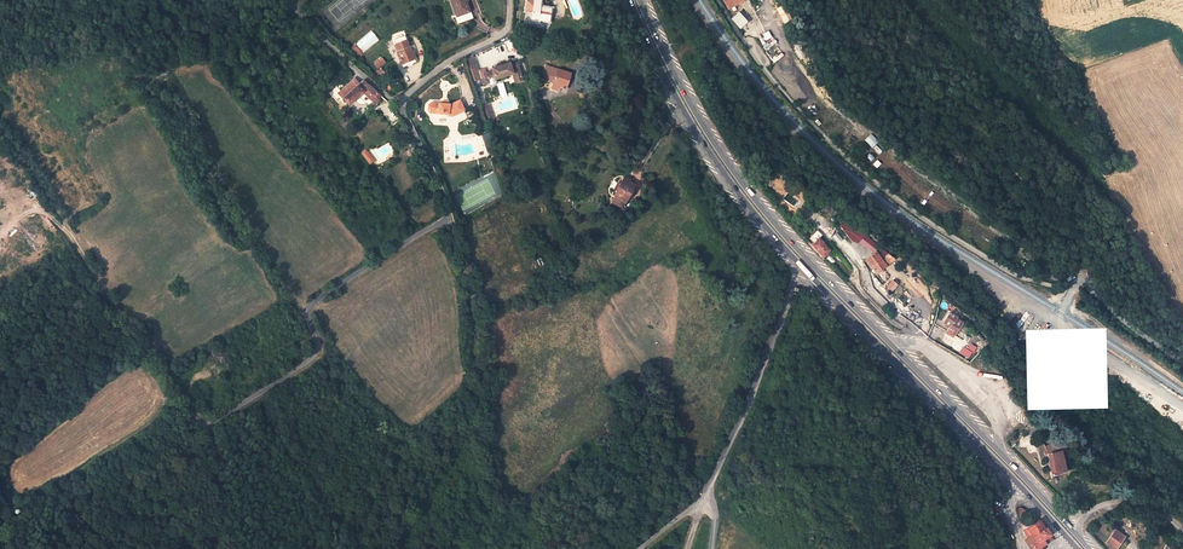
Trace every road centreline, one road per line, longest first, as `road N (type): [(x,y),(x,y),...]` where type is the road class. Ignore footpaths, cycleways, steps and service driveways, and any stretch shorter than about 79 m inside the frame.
road 1 (primary): [(1090,548),(756,199),(710,131),(643,0)]
road 2 (residential): [(716,0),(795,109),(885,190),(1016,275),(1089,286),(1182,363)]
road 3 (residential): [(215,548),(221,470),(210,427),(315,355),(311,304),(447,217)]
road 4 (primary): [(804,268),(1078,548)]
road 5 (track): [(447,217),(478,313),(475,400),(498,495),(557,520),(569,548)]
road 6 (primary): [(635,0),(702,139),(804,268)]
road 7 (unclassified): [(713,548),(715,515),(705,494),(804,268)]
road 8 (track): [(208,434),(47,196)]
road 9 (track): [(27,505),(163,413),(164,402),(178,392)]
road 10 (track): [(1182,61),(1143,1),(1043,26)]
road 11 (residential): [(397,104),(450,60),(502,36),(509,0)]
road 12 (residential): [(290,0),(397,104)]
road 13 (residential): [(397,104),(447,217)]

